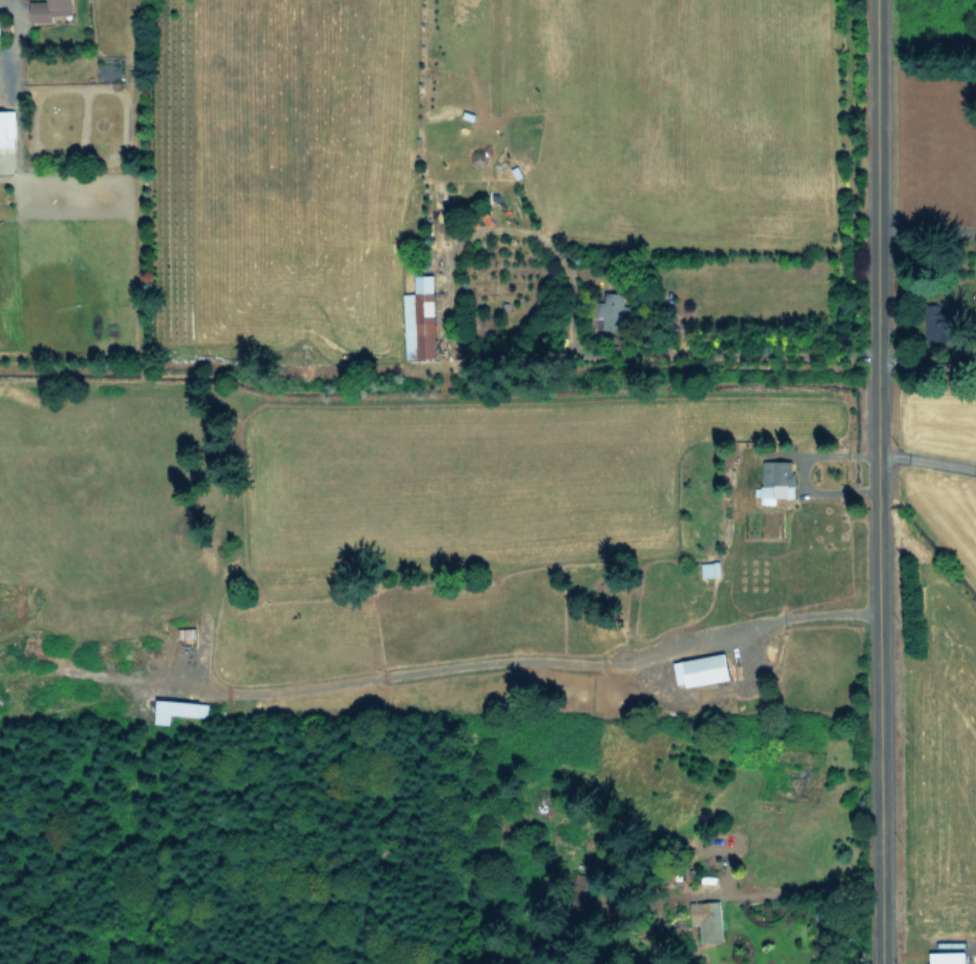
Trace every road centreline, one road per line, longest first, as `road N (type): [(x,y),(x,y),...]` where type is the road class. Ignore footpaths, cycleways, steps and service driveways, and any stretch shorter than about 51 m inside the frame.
road 1 (tertiary): [(884,963),(872,0)]

